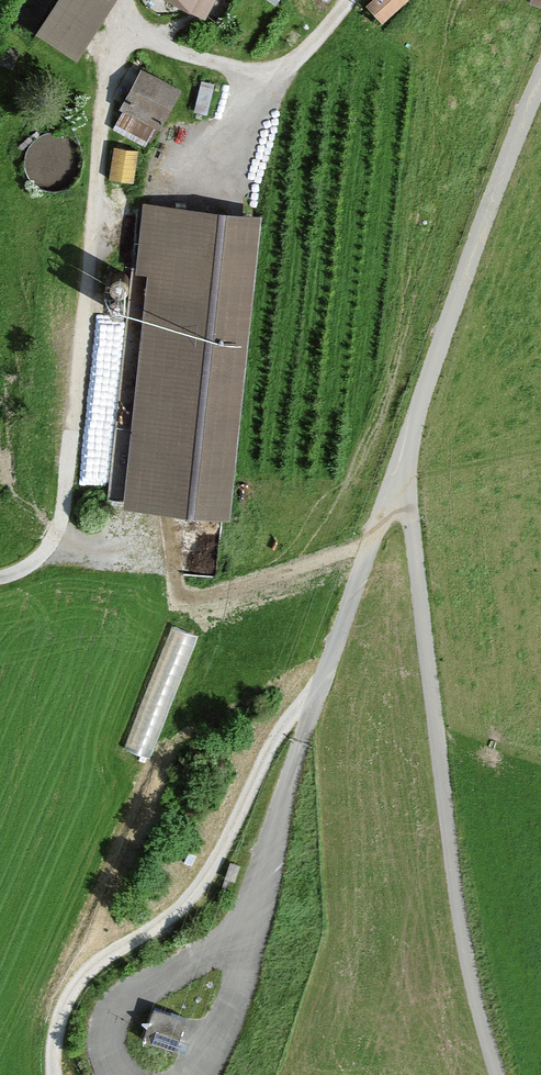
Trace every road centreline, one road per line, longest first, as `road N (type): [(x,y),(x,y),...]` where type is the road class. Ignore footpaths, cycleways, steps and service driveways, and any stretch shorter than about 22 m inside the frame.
road 1 (track): [(0,577),(42,553),(62,513),(102,116),(129,23),(186,54),(277,67),(304,53),(349,0)]
road 2 (motorway): [(540,403),(312,1074)]
road 3 (track): [(55,1074),(67,1000),(86,973),(191,898),(281,728),(315,703)]
road 4 (motorway): [(392,1074),(540,629)]
road 5 (track): [(315,703),(402,463)]

